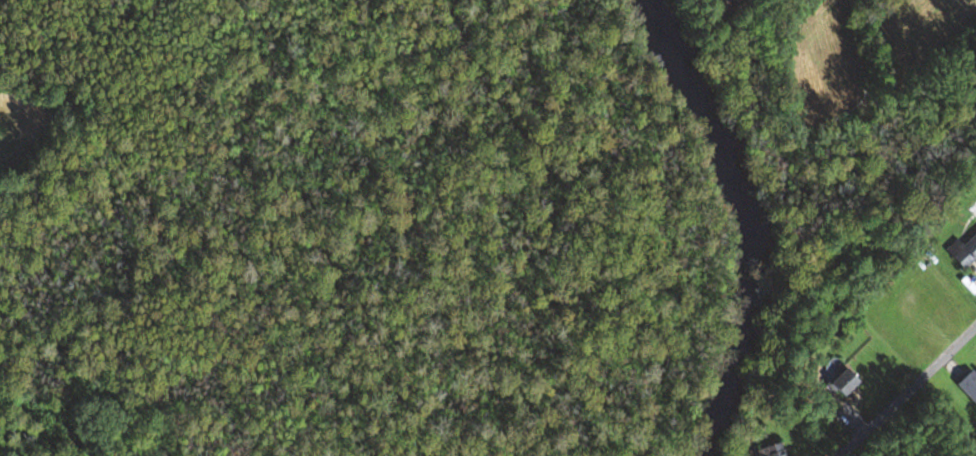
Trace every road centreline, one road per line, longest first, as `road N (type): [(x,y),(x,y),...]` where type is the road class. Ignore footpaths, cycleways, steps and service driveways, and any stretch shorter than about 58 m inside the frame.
road 1 (residential): [(845,448),(975,324)]

